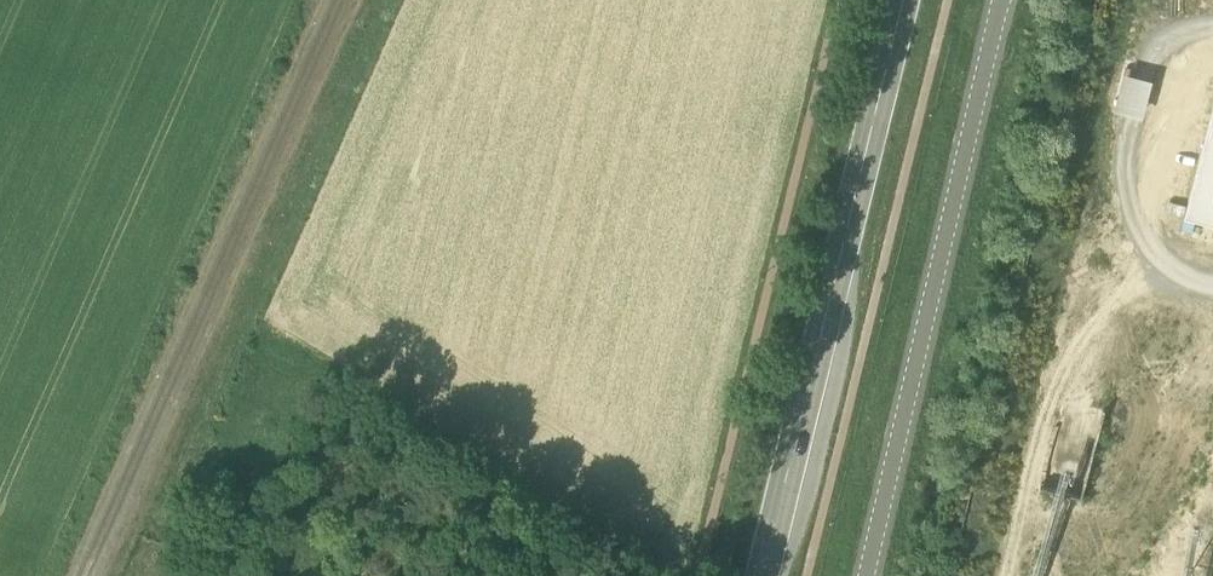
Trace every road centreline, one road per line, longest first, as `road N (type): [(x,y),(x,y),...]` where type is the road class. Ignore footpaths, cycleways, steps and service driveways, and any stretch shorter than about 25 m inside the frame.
road 1 (secondary): [(762,575),(904,0)]
road 2 (unclassified): [(868,575),(1004,0)]

